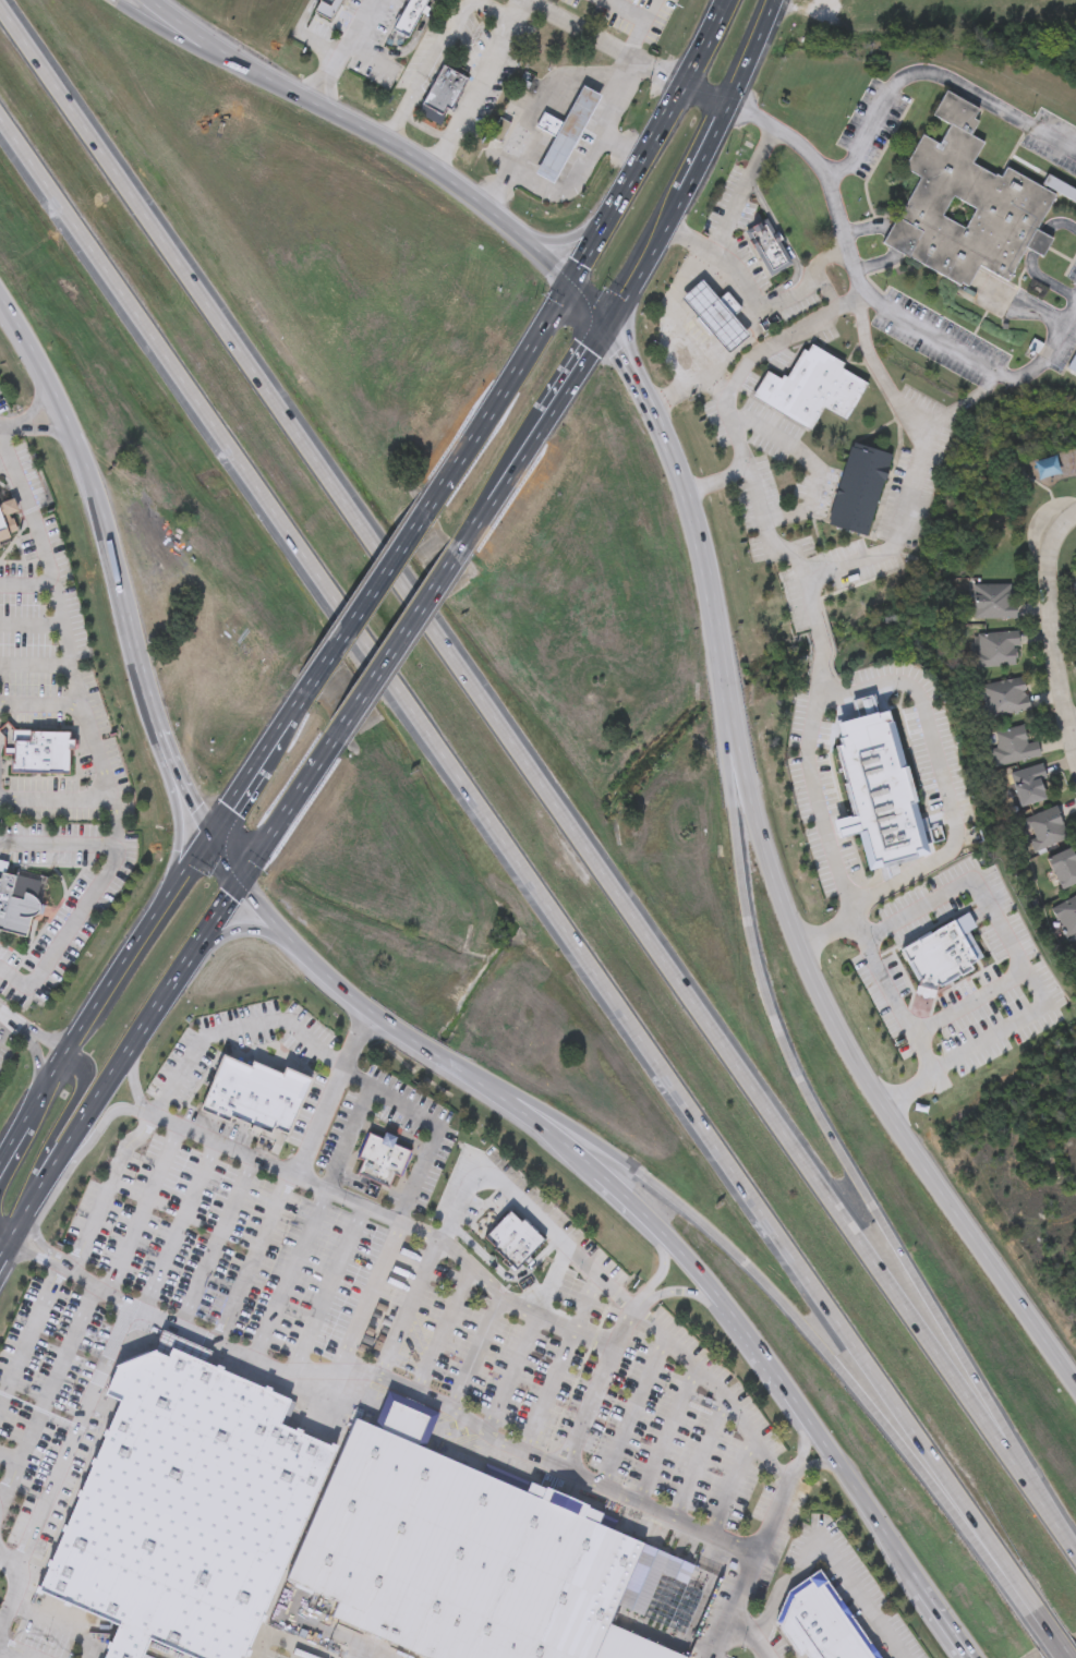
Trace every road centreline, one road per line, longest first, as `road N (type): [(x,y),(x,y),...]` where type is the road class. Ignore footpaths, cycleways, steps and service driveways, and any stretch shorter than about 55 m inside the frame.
road 1 (motorway): [(390,687),(1012,1565)]
road 2 (motorway): [(1016,1456),(430,627)]
road 3 (motorway): [(1016,1456),(825,1133),(774,1009),(743,859),(708,578)]
road 4 (tertiary): [(1075,1383),(899,1125),(823,993),(779,884),(708,578)]
road 5 (motorway): [(415,1041),(614,1151),(717,1235),(830,1352),(972,1530),(1012,1565)]
road 6 (motorway): [(382,555),(0,12)]
road 7 (motorway): [(0,117),(340,613)]
road 8 (tertiary): [(0,304),(55,391),(104,503),(156,715),(209,839)]
road 9 (tertiary): [(569,283),(508,218),(432,164),(165,0)]
road 10 (primary): [(0,1275),(240,876)]
road 11 (primary): [(209,839),(70,1050),(0,1172)]
road 12 (primary): [(604,325),(665,221),(771,0)]
road 13 (motorway): [(432,164),(121,0)]
road 14 (tertiary): [(708,578),(677,462),(642,383),(569,283)]
road 15 (primary): [(723,0),(569,283)]
road 16 (tertiary): [(209,839),(313,964),(415,1041)]
road 17 (primary): [(569,283),(423,510)]
road 18 (primary): [(460,543),(604,325)]
road 19 (primary): [(423,510),(291,714)]
road 20 (primary): [(330,739),(460,543)]
road 21 (tertiary): [(415,1041),(599,1171)]
road 22 (residential): [(1075,523),(1055,559),(1053,609),(1055,665),(1075,739)]
road 23 (residential): [(727,97),(532,0)]
road 24 (tertiary): [(818,1418),(927,1586)]
road 25 (residential): [(432,164),(521,0)]
road 26 (primary): [(167,745),(179,832),(174,874),(157,913)]
road 27 (primary): [(240,876),(330,739)]
road 28 (tertiary): [(727,1295),(818,1418)]
road 29 (primary): [(291,714),(209,839)]
road 30 (primary): [(47,1187),(46,1143),(81,1088),(70,1050)]

